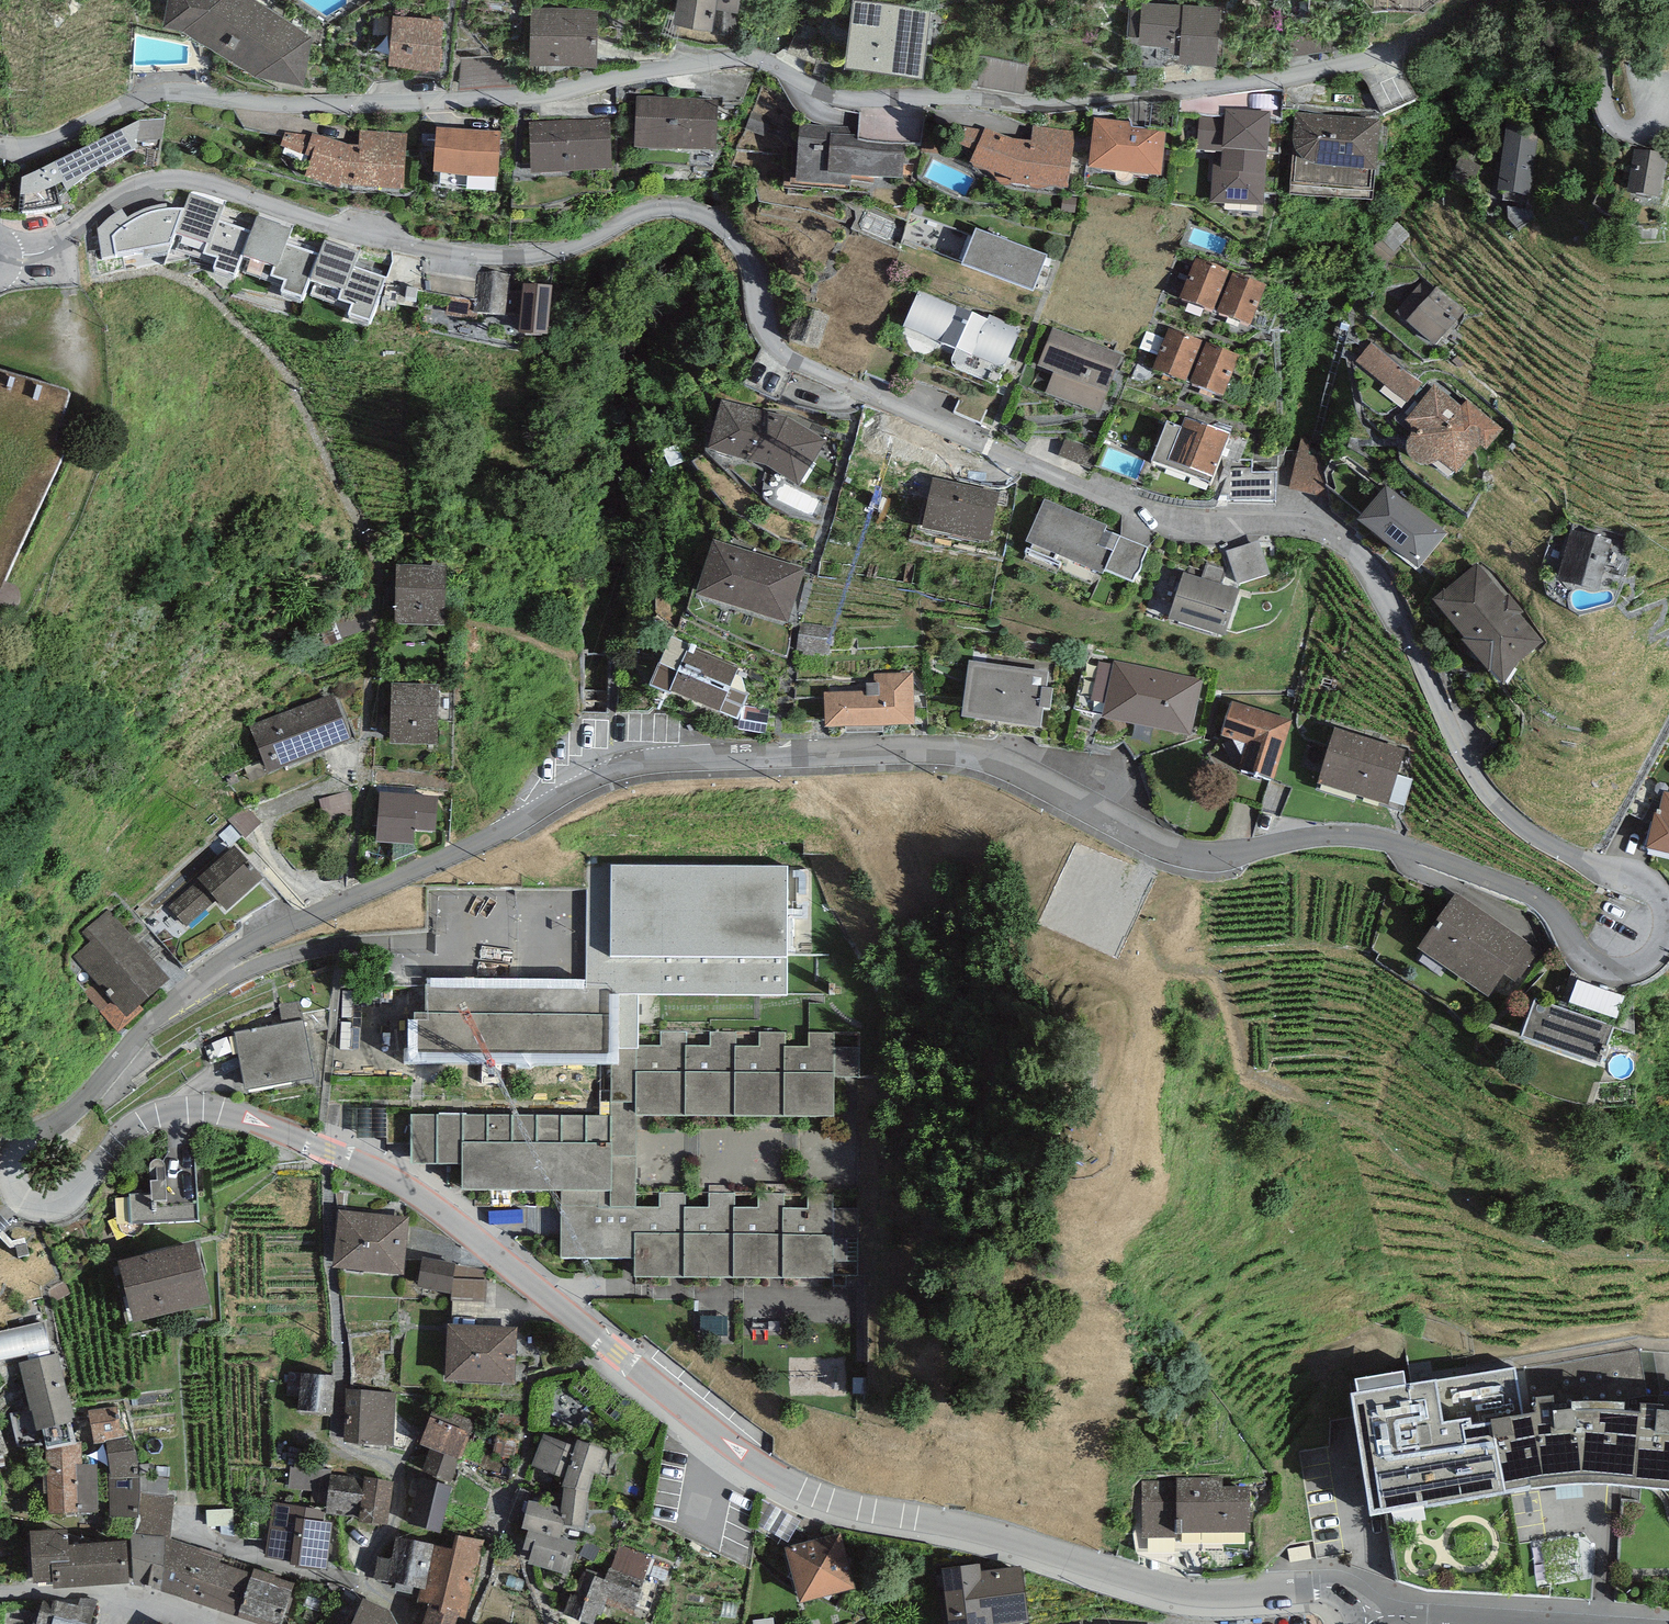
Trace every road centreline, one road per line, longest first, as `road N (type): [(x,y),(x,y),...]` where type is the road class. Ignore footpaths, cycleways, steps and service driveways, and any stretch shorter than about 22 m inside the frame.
road 1 (residential): [(1370,1614),(1354,1596),(1329,1588),(1218,1594),(1168,1588),(972,1528),(856,1507),(781,1480),(422,1198),(234,1115),(207,1109),(155,1117),(56,1199),(24,1198),(11,1168),(22,1145),(85,1100),(146,1027),(225,961),(597,776),(651,761),(923,751),(983,757),(1192,854),(1226,856),(1339,835),(1413,848),(1540,899),(1597,967),(1622,971),(1646,962),(1667,933),(1658,895),(1550,844),(1490,797),(1361,559),(1320,530),(1184,519),(1128,505),(799,364),(766,331),(745,250),(696,210),(652,207),(568,247),(499,256),(362,236),(170,180),(114,198),(53,250),(0,260)]
road 2 (residential): [(0,148),(43,143),(170,93),(291,105),(490,100),(728,60),(756,61),(842,98),(1055,105),(1333,69),(1399,47),(1482,0)]
road 3 (residential): [(0,1593),(128,1592),(234,1623)]
road 4 (residential): [(1597,0),(1612,116),(1632,126),(1653,120),(1659,84)]
road 5 (residential): [(1370,1614),(1502,1623)]

